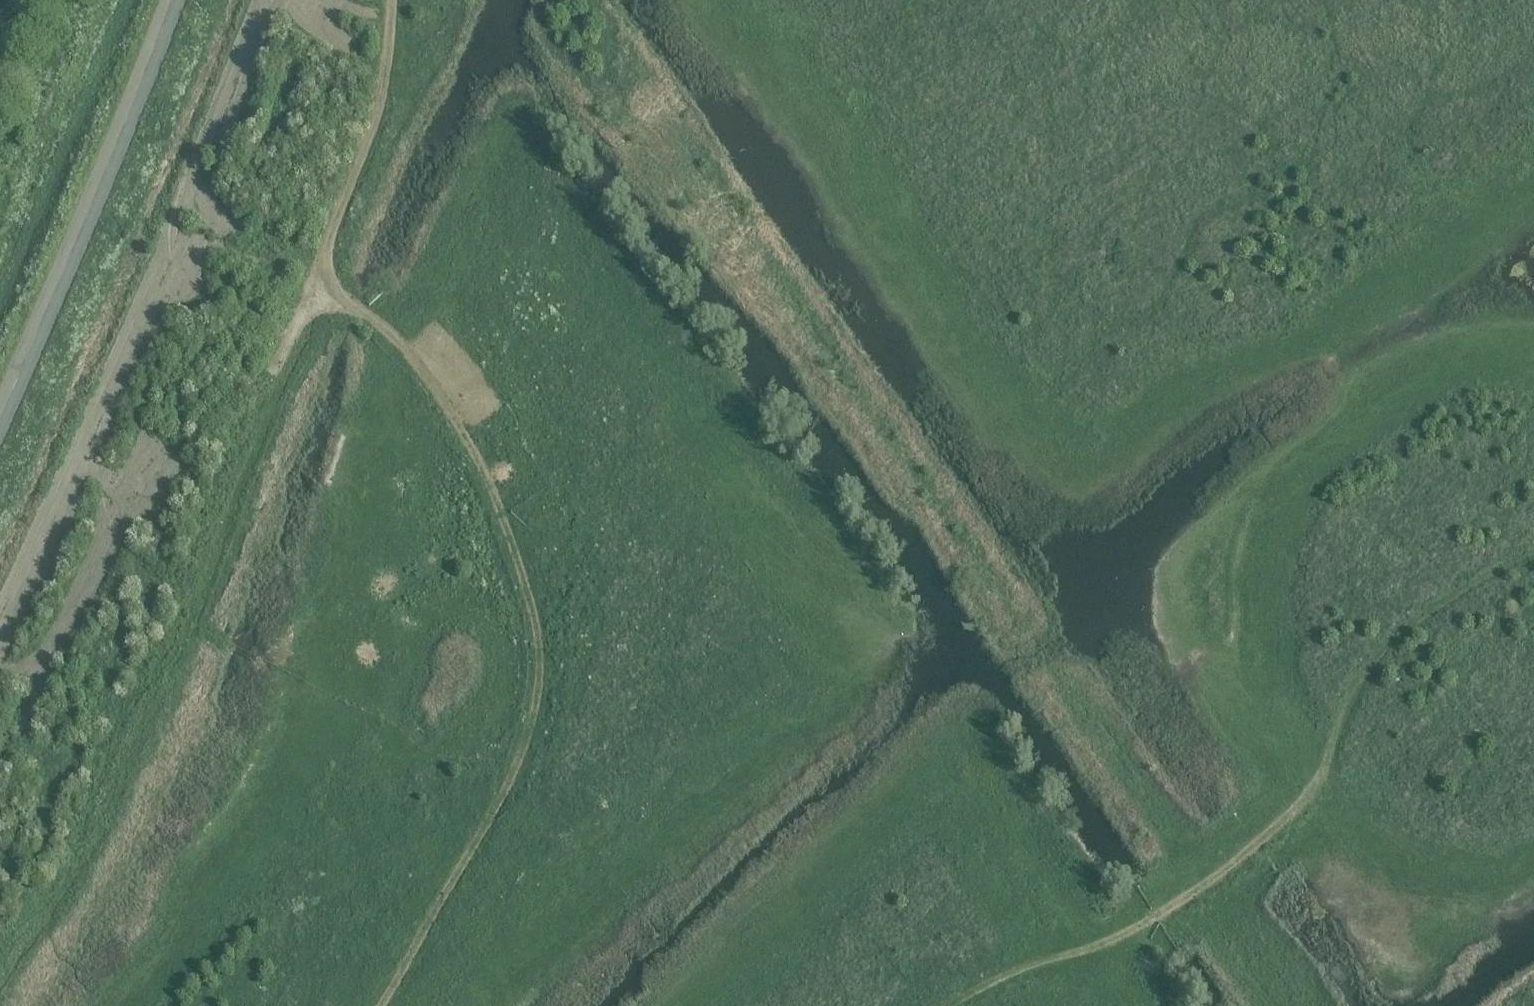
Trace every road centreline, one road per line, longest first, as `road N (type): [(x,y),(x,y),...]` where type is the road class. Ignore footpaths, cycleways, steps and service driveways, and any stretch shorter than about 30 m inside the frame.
road 1 (tertiary): [(0,415),(173,0)]

